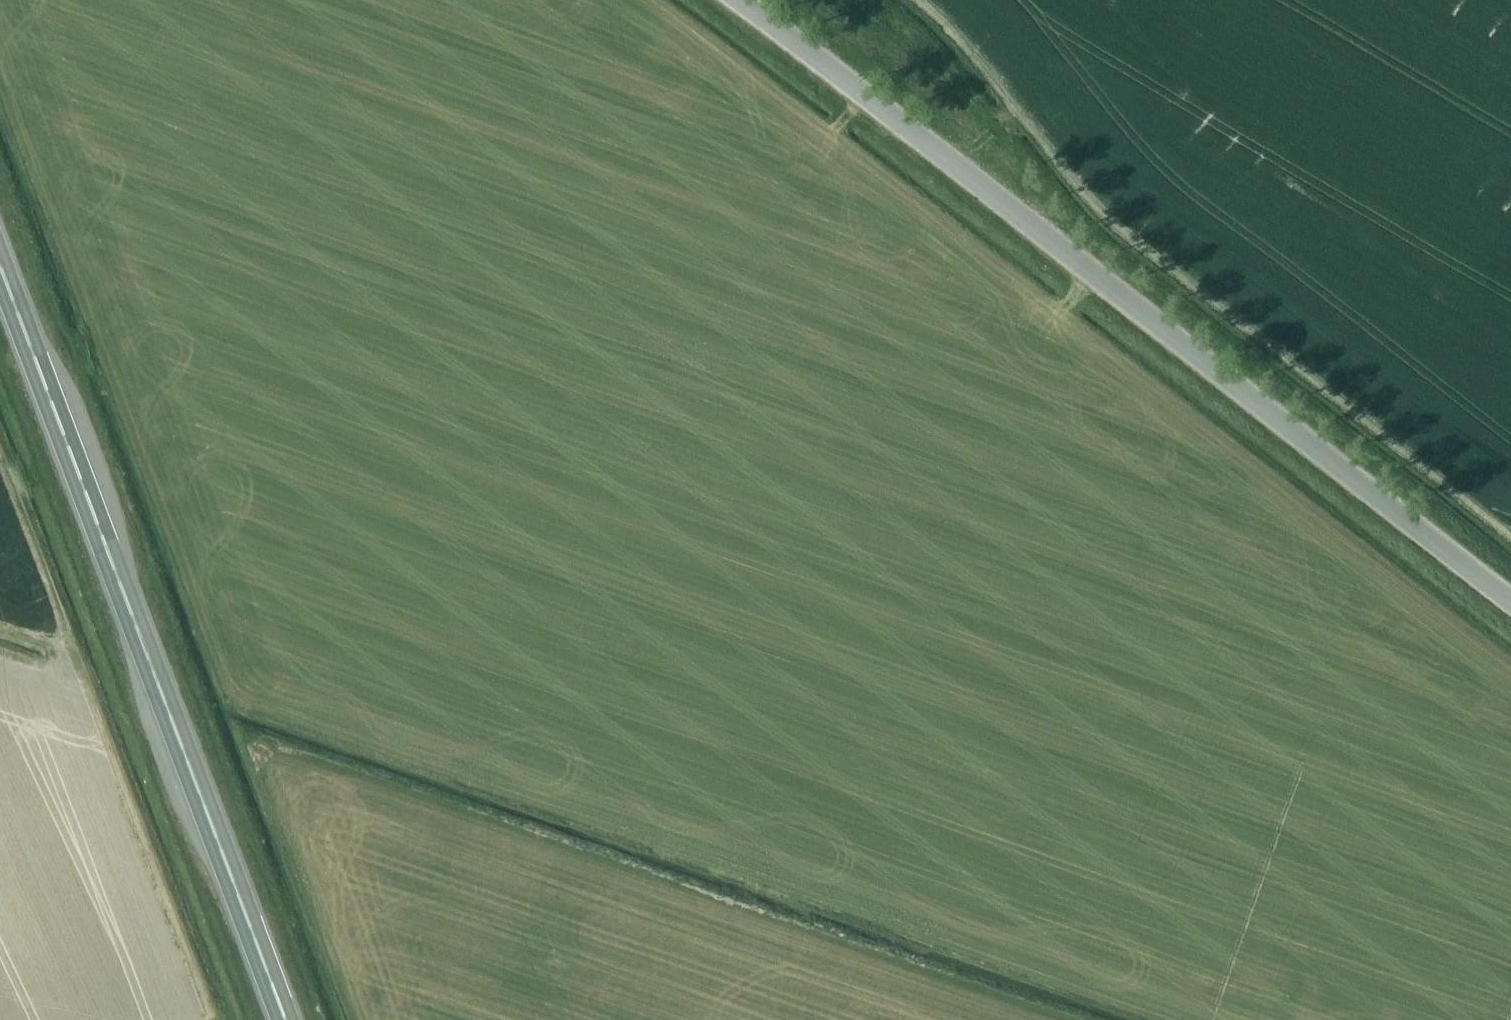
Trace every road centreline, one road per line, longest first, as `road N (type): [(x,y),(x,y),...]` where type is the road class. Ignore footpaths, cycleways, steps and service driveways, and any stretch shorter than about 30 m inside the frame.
road 1 (unclassified): [(1510,600),(736,0)]
road 2 (trunk): [(286,1019),(0,264)]

